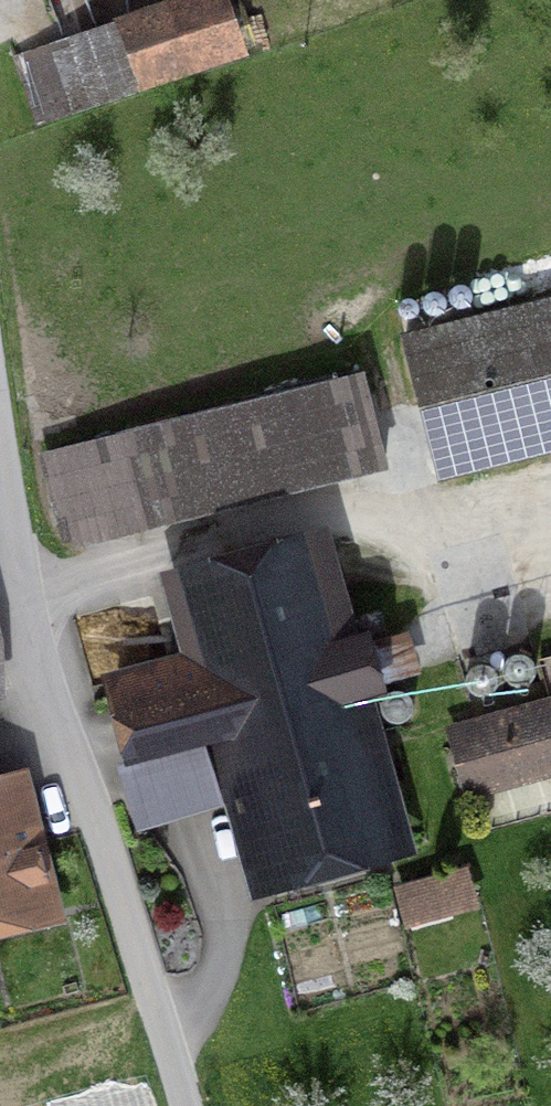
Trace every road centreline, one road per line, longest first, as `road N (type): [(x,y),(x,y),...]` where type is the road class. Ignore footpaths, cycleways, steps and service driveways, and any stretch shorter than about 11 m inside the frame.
road 1 (unclassified): [(184,1105),(50,697),(0,411)]

